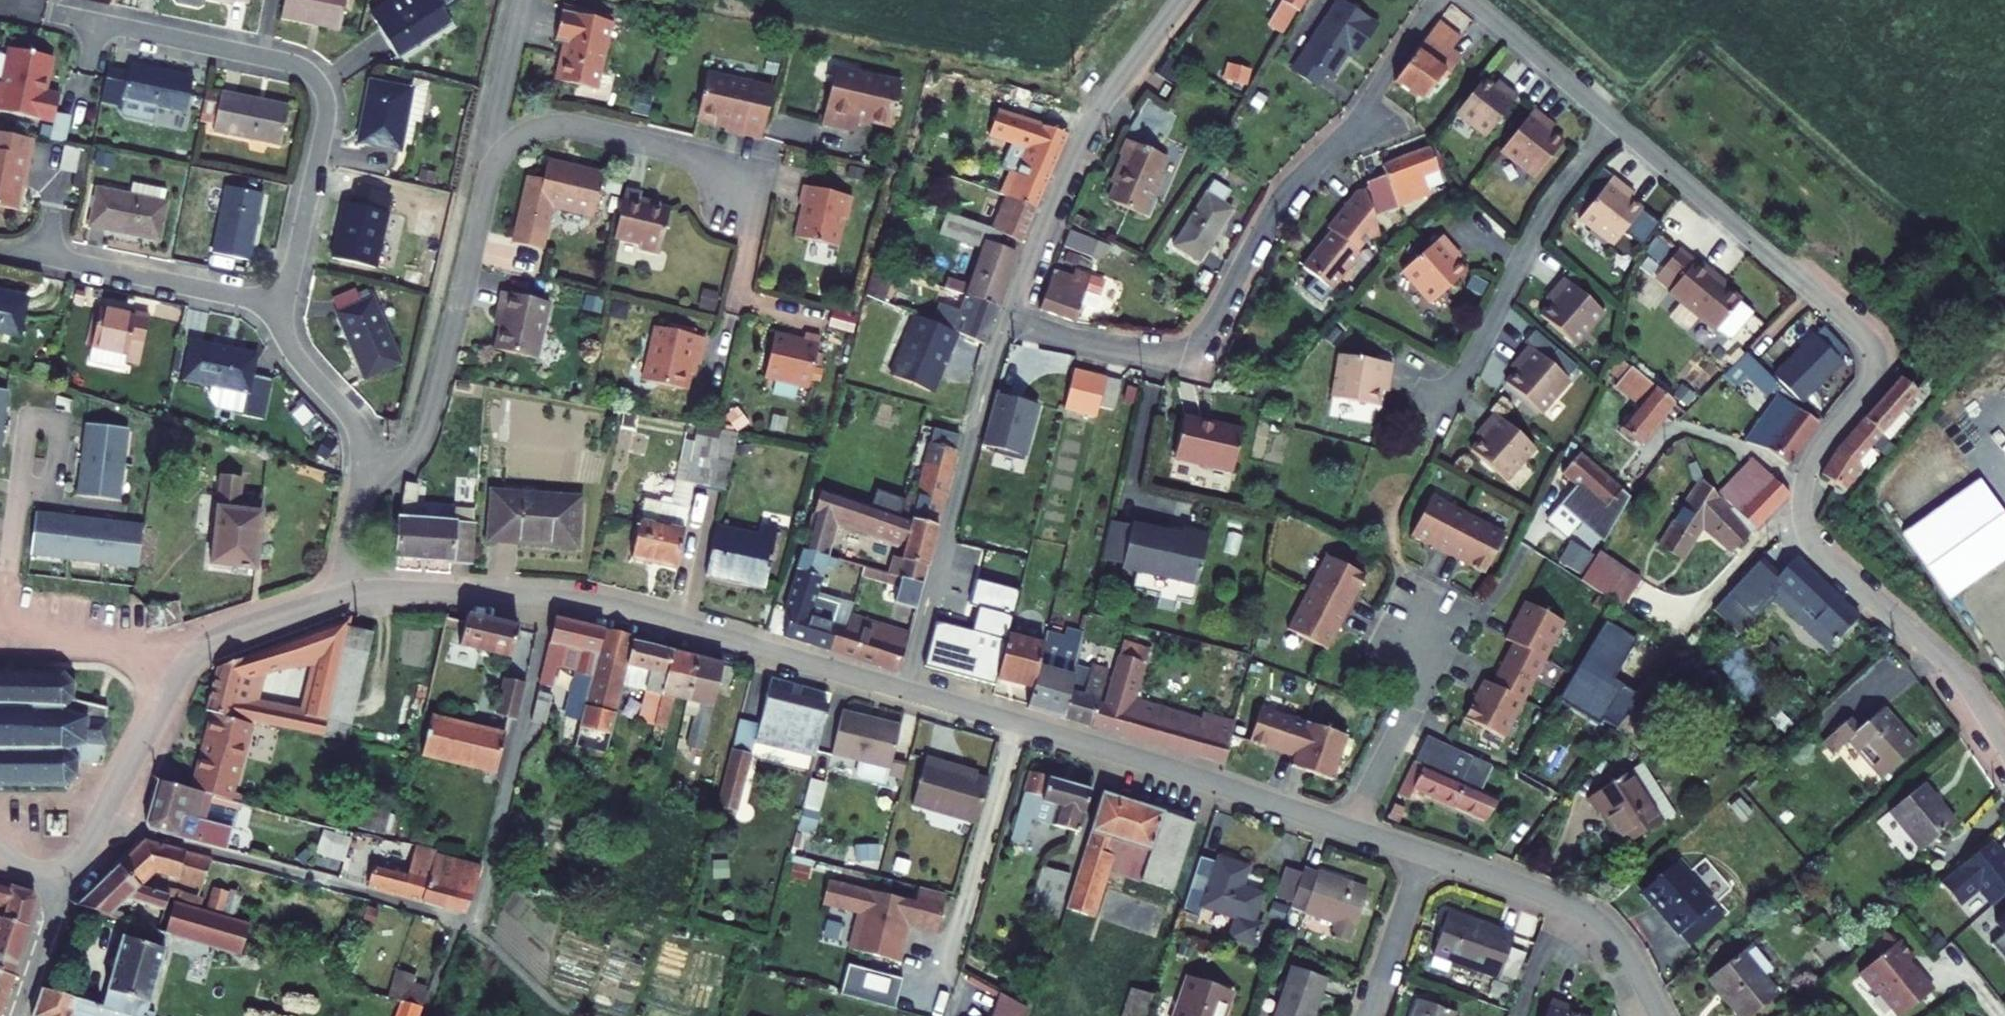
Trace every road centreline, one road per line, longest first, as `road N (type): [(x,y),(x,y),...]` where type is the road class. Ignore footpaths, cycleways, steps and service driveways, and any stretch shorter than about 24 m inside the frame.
road 1 (residential): [(1613,119),(1871,343),(1872,383),(1811,465),(1806,527),(1822,552),(1945,660),(2004,743)]
road 2 (residential): [(1436,0),(1356,122),(1282,197),(1197,341),(1156,354),(1006,324)]
road 3 (residential): [(346,595),(404,590),(609,606),(902,690)]
road 4 (residential): [(53,12),(285,61),(317,80),(324,123),(284,304)]
road 5 (residential): [(902,690),(1350,828)]
road 6 (residential): [(902,690),(1006,324)]
road 7 (residential): [(1006,324),(1089,125),(1181,0)]
road 8 (residential): [(361,472),(396,465),(423,437),(500,156)]
road 9 (residential): [(188,665),(42,634),(21,620),(11,578),(25,432)]
road 10 (residential): [(1613,119),(1546,211),(1451,401)]
road 11 (residential): [(1424,853),(1589,915),(1622,949),(1658,1015)]
road 12 (residential): [(8,248),(284,304)]
road 13 (residential): [(64,893),(188,665)]
road 14 (residential): [(500,156),(520,137),(560,125),(690,154),(736,179)]
road 15 (residential): [(1350,828),(1455,623)]
road 16 (residential): [(284,304),(293,353),(357,427),(361,472)]
road 17 (residential): [(1471,0),(1613,119)]
road 18 (residential): [(188,665),(218,638),(346,595)]
road 19 (residential): [(1424,853),(1368,1015)]
road 20 (unclassified): [(500,156),(497,110),(524,0)]
road 21 (residential): [(19,1015),(64,893)]
road 22 (residential): [(361,472),(346,595)]

